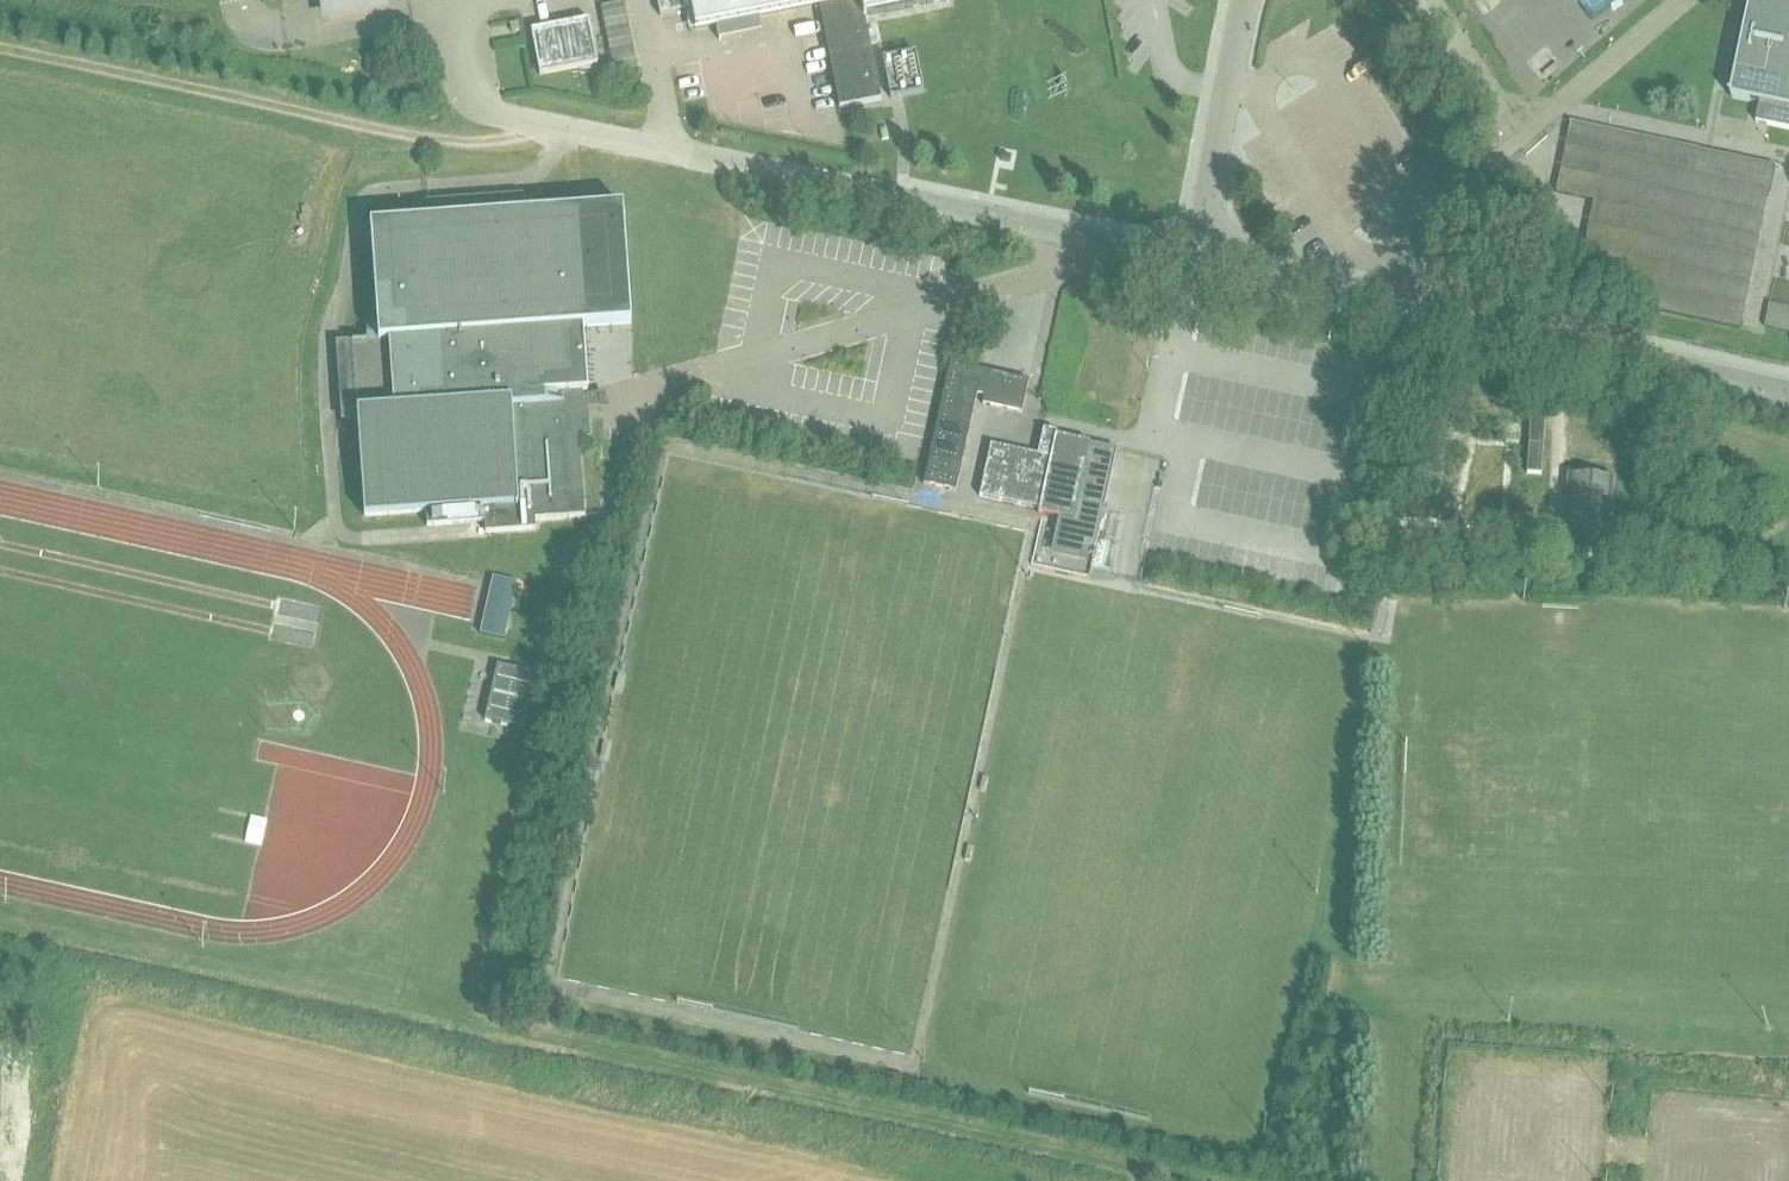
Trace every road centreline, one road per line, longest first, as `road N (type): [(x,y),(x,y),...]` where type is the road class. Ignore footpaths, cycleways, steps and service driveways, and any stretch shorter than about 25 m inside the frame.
road 1 (residential): [(1193,257),(489,112),(472,89),(463,10)]
road 2 (residential): [(1788,395),(1193,257)]
road 3 (track): [(519,118),(501,139),(433,139),(0,48)]
road 4 (residential): [(1193,257),(1249,0)]
road 5 (residential): [(463,10),(287,41),(253,31),(247,0)]

